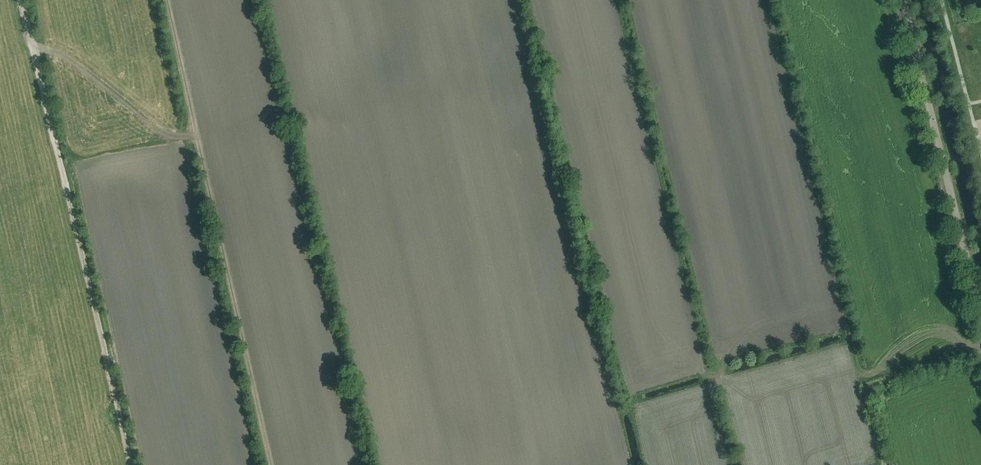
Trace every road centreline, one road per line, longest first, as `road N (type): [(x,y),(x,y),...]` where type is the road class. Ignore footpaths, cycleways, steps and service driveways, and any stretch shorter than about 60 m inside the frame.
road 1 (track): [(275,464),(171,0)]
road 2 (unclassified): [(980,310),(904,0)]

